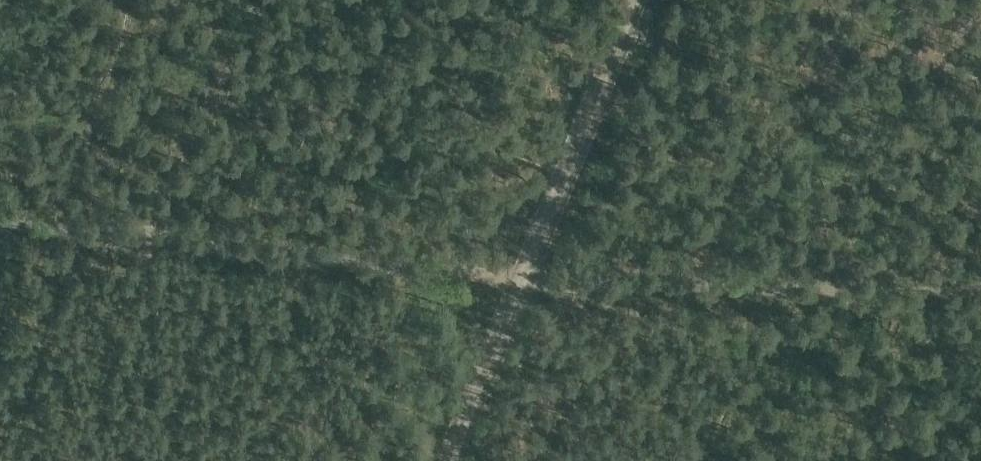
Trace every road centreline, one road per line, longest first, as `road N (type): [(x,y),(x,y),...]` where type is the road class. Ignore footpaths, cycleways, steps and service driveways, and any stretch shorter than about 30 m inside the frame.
road 1 (track): [(0,222),(524,285),(980,292)]
road 2 (track): [(449,460),(638,0)]

